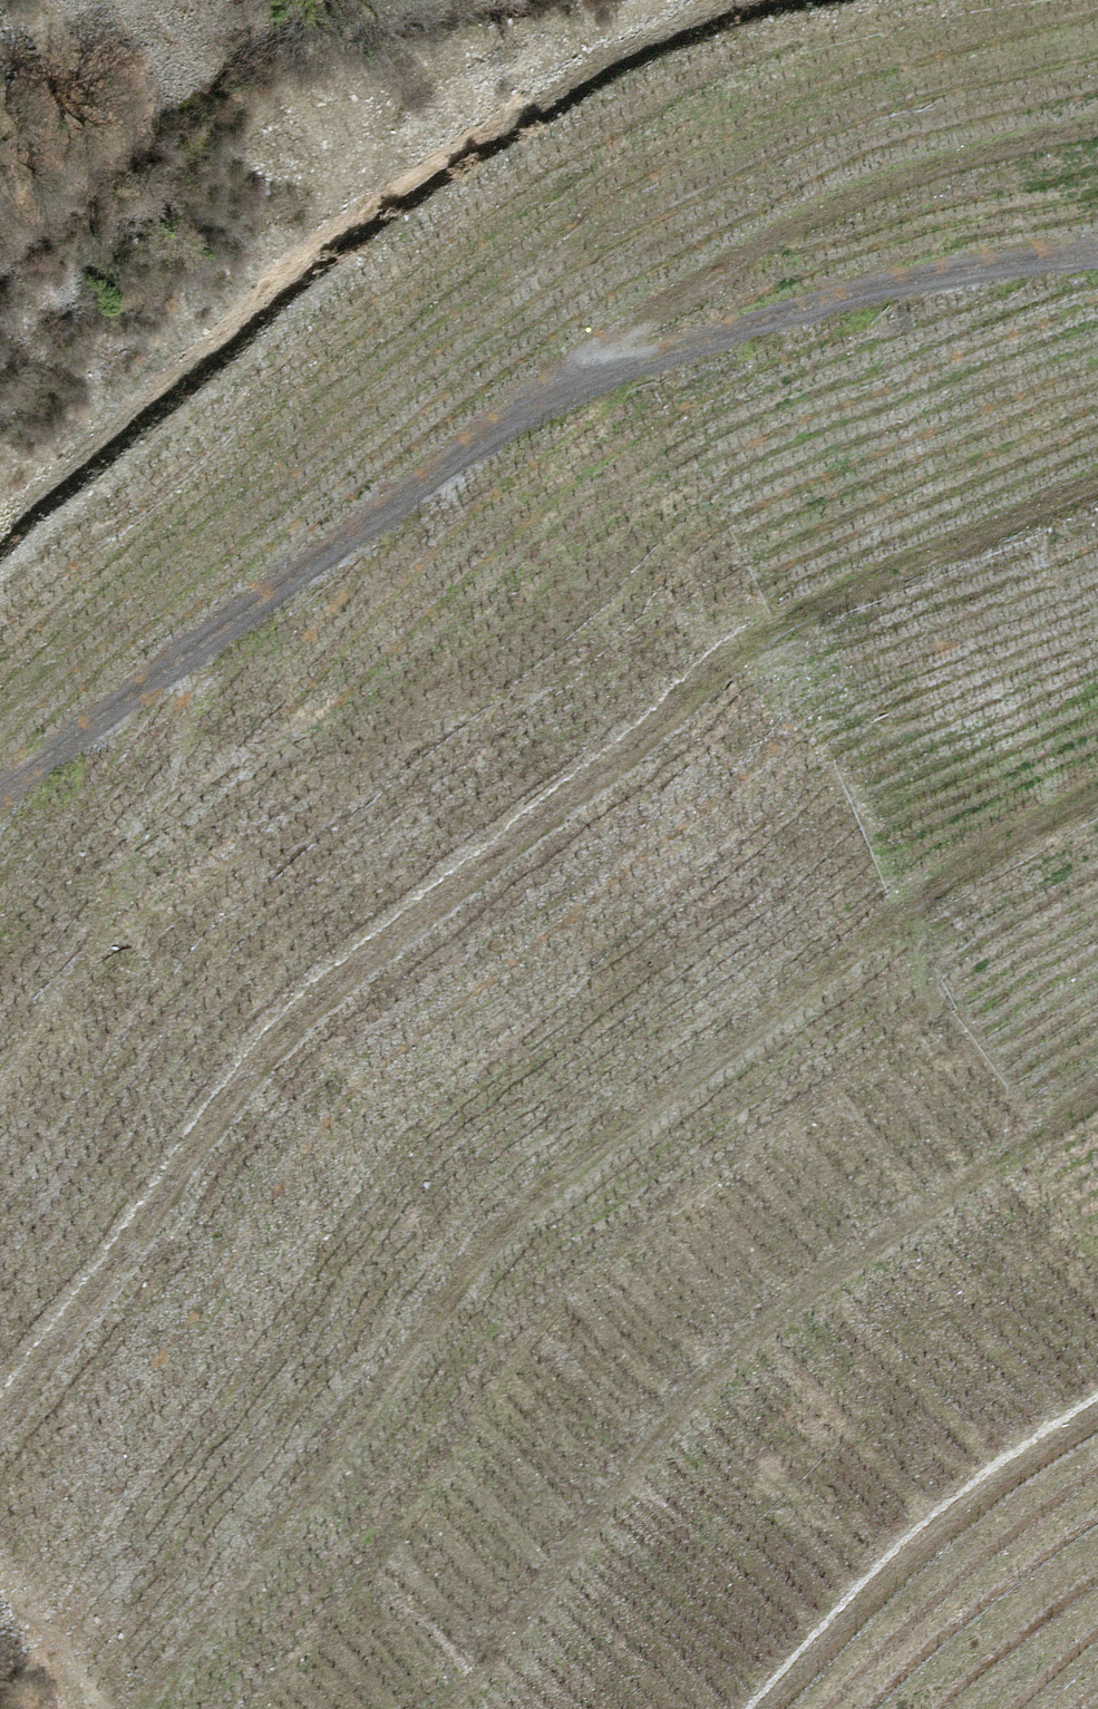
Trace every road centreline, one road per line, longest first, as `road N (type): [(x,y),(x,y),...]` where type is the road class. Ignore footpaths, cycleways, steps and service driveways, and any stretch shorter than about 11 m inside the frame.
road 1 (track): [(1097,507),(747,651),(293,1027),(0,1423)]
road 2 (track): [(1097,799),(532,1215),(152,1708)]
road 3 (track): [(1097,262),(955,272),(579,392),(0,797)]
road 4 (track): [(0,545),(331,248),(693,0)]
road 5 (track): [(1097,1111),(727,1371),(461,1708)]
road 6 (track): [(579,392),(859,189),(1097,131)]
road 7 (track): [(1097,1432),(948,1540),(803,1708)]

